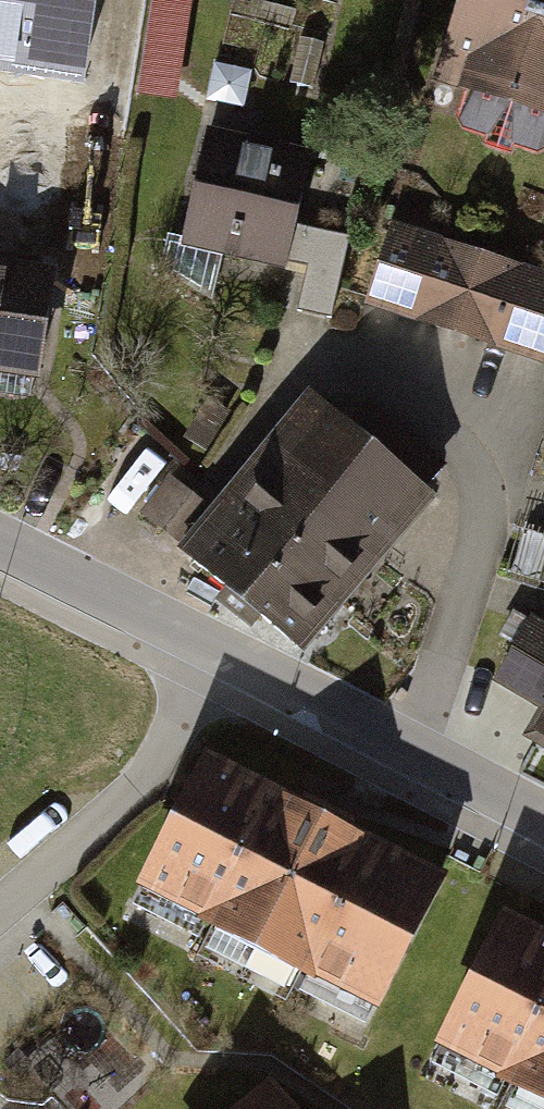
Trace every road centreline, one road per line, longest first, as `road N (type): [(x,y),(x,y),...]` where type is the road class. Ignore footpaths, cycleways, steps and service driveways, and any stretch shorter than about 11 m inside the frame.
road 1 (unclassified): [(543,836),(225,682),(0,546)]

